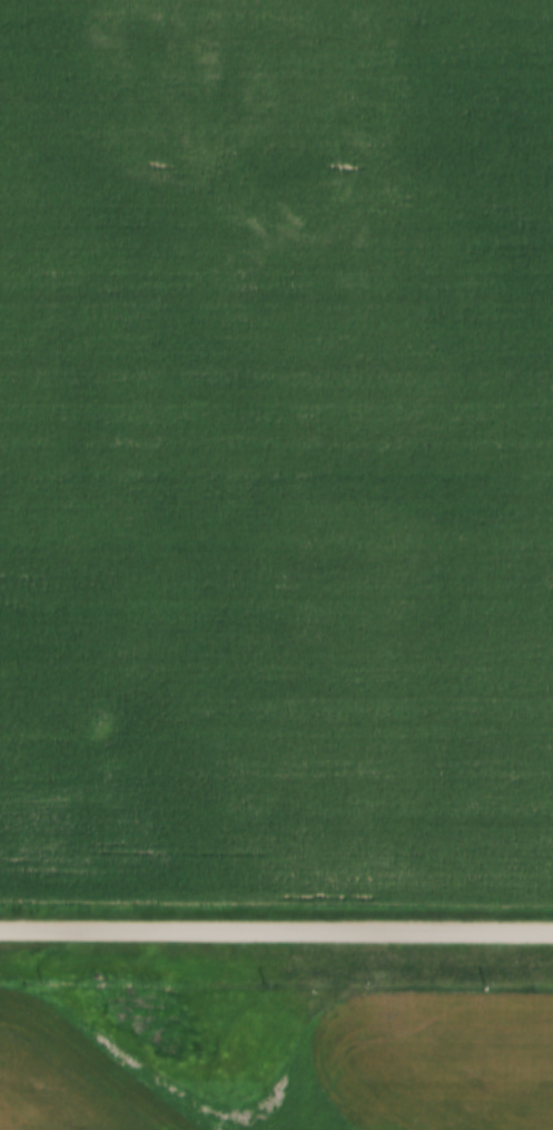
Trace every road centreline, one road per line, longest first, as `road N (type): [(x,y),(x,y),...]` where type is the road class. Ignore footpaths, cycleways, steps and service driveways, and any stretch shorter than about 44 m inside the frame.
road 1 (residential): [(552,928),(0,926)]

